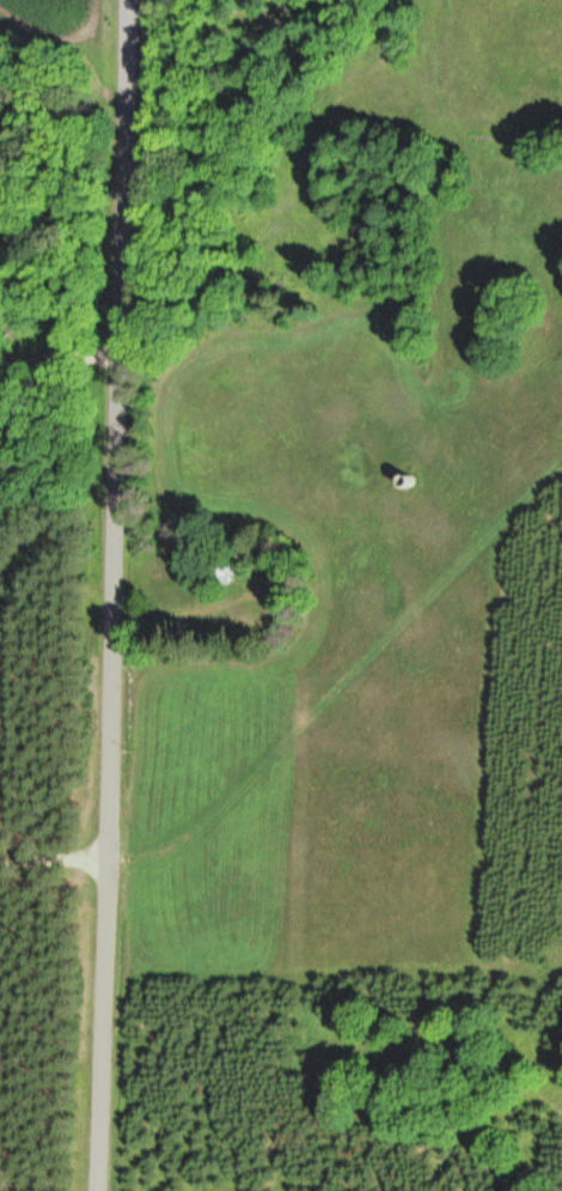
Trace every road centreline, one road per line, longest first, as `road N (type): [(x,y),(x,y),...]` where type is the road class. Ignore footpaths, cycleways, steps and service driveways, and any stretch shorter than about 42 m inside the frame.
road 1 (residential): [(95,1190),(126,0)]
road 2 (track): [(105,865),(191,825),(248,783),(561,460)]

